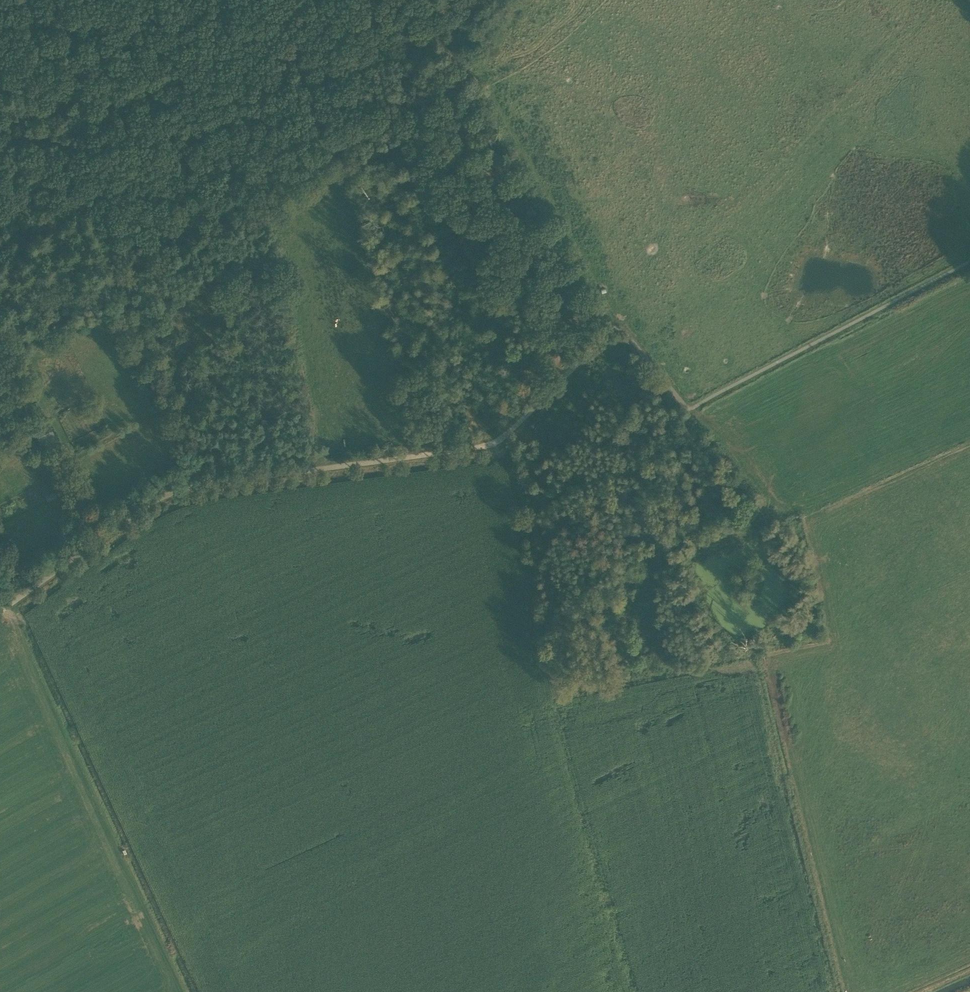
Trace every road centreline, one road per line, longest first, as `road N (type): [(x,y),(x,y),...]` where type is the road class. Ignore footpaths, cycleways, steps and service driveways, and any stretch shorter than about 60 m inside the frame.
road 1 (unclassified): [(0,613),(179,491),(468,452),(499,440),(610,328)]

